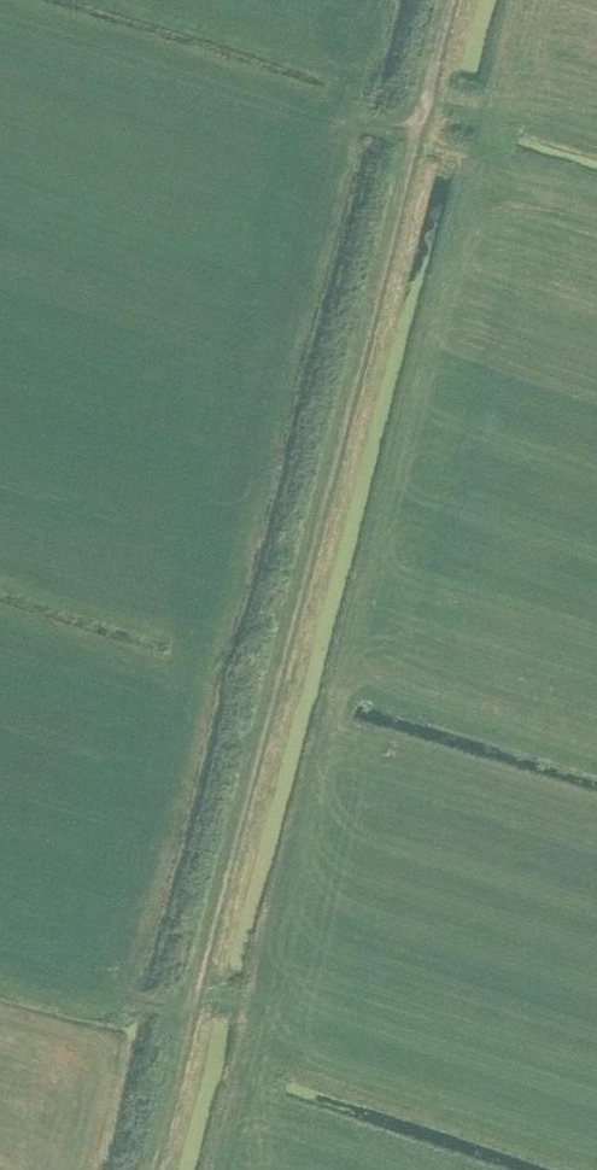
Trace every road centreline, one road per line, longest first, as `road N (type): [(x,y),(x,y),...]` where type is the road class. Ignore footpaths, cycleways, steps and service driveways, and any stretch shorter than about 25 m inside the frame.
road 1 (track): [(151,1169),(457,0)]

